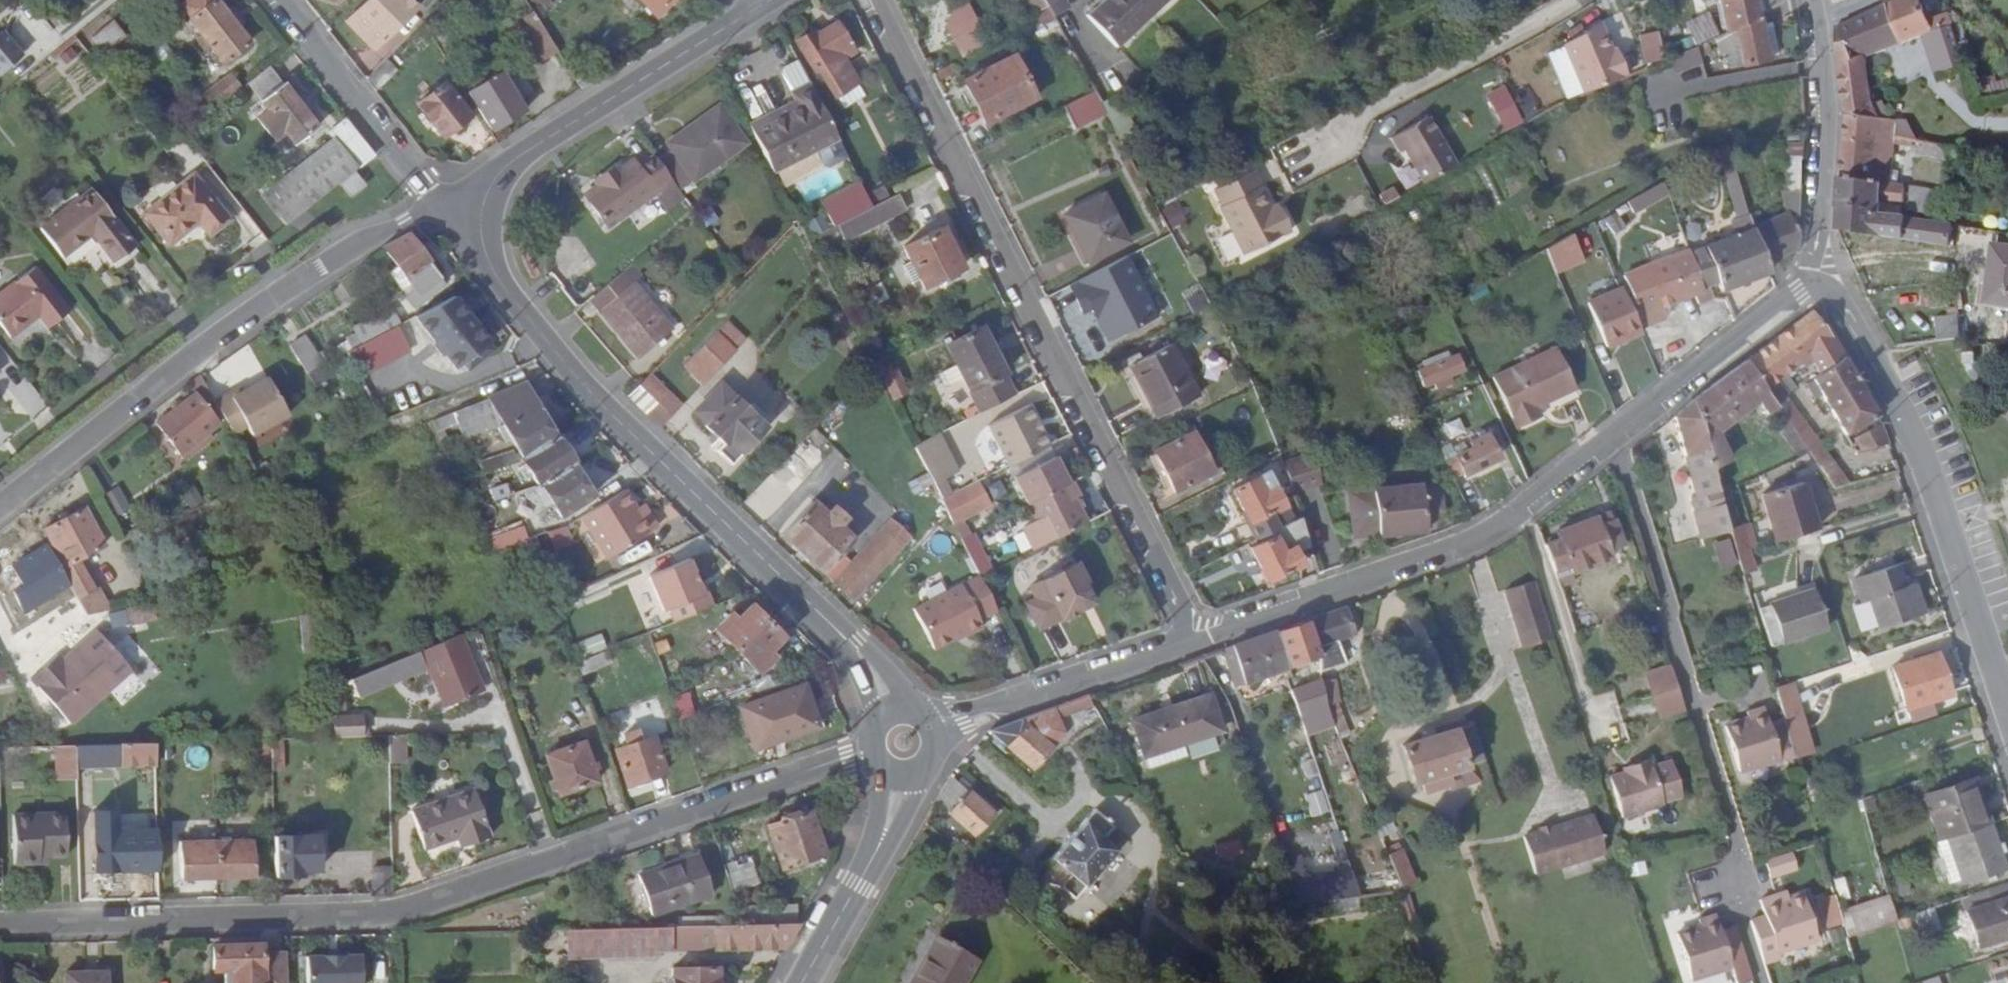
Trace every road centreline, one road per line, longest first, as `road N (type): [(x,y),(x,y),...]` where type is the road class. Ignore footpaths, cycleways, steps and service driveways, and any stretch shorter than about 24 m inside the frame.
road 1 (residential): [(877,753),(399,914),(0,923)]
road 2 (residential): [(879,0),(1176,591),(1190,643)]
road 3 (tertiary): [(479,214),(492,269),(569,369),(852,646),(891,716)]
road 4 (residential): [(1754,982),(1730,902),(1729,842),(1599,442)]
road 5 (residential): [(435,206),(269,300),(0,506)]
road 6 (residential): [(2007,724),(1922,457),(1814,280)]
road 7 (residential): [(1599,442),(1477,540),(1190,643)]
road 8 (tertiary): [(772,0),(514,158),(479,214)]
road 9 (residential): [(1292,149),(1580,0)]
road 10 (residential): [(1811,0),(1829,120),(1814,280)]
road 11 (residential): [(1190,643),(932,735)]
road 12 (residential): [(1814,280),(1599,442)]
road 13 (residential): [(278,0),(435,206)]
road 14 (tertiary): [(803,982),(882,843),(902,771)]

